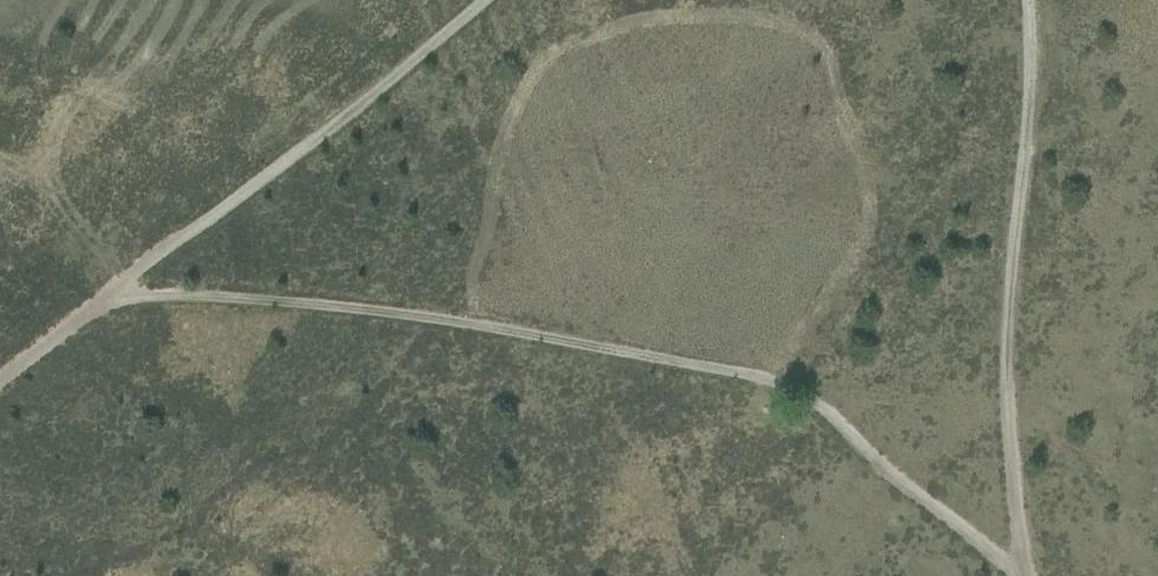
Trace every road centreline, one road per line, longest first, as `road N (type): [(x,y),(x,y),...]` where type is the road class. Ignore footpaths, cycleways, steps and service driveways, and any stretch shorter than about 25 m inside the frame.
road 1 (track): [(1018,572),(784,387),(405,316),(109,295)]
road 2 (track): [(1018,572),(1001,346),(1030,66),(1025,0)]
road 3 (track): [(485,0),(109,295)]
road 4 (track): [(109,295),(0,380)]

